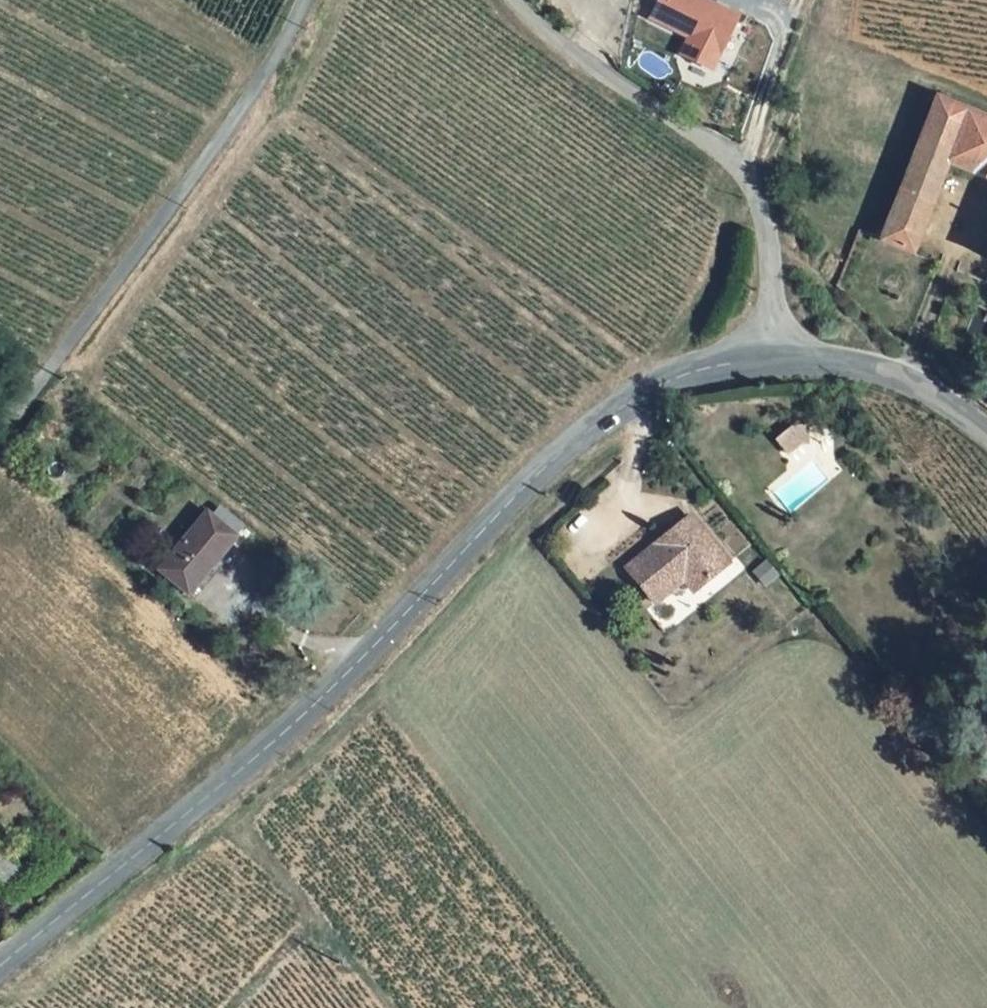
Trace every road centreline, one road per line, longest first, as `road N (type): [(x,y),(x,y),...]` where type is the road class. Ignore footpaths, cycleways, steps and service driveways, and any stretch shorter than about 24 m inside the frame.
road 1 (tertiary): [(771,357),(701,368),(642,390),(598,423),(296,726),(0,970)]
road 2 (unclassified): [(0,431),(211,150),(299,0)]
road 3 (residential): [(771,357),(760,238),(735,167),(534,32),(508,0)]
road 4 (tertiary): [(986,431),(902,380),(771,357)]
road 5 (track): [(735,167),(794,0)]

